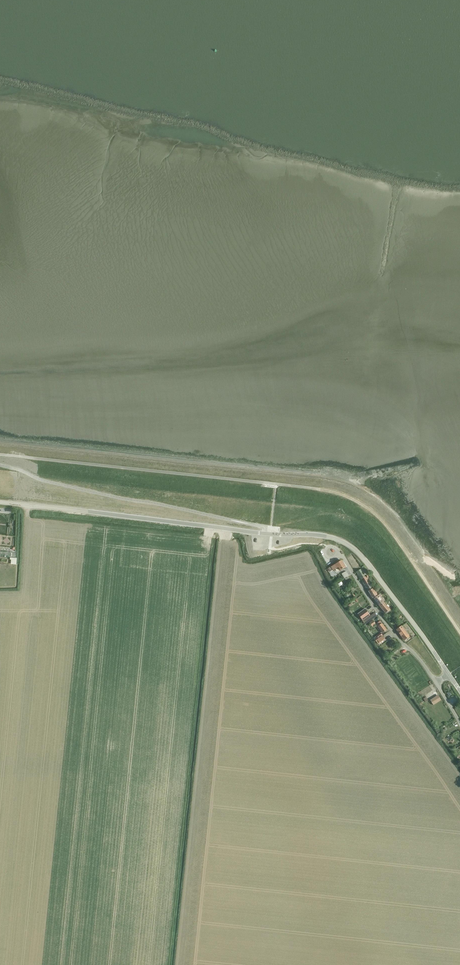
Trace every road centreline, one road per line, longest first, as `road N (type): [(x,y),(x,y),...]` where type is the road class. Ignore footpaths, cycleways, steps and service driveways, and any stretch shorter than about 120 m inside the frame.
road 1 (unclassified): [(449,674),(365,562),(331,537),(0,501)]
road 2 (residential): [(436,682),(341,554)]

